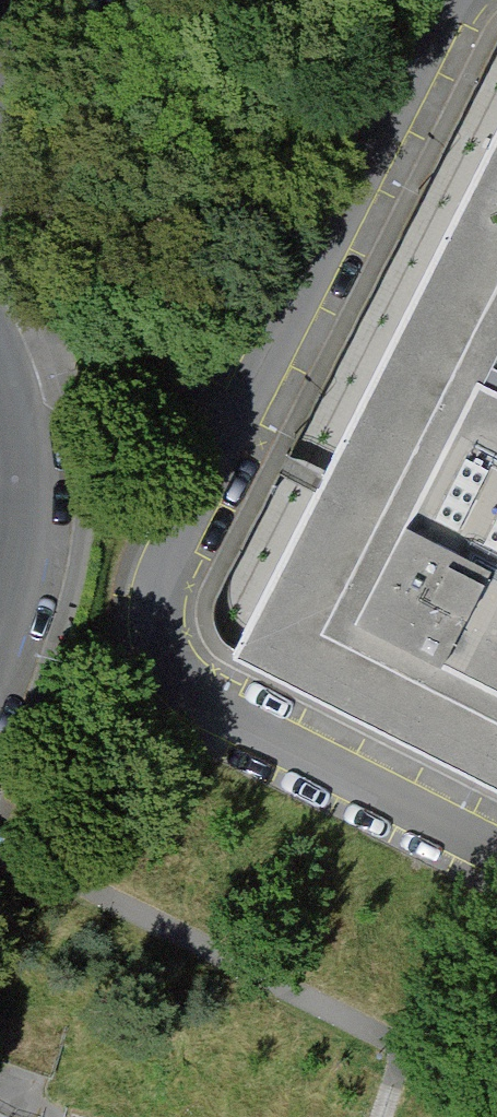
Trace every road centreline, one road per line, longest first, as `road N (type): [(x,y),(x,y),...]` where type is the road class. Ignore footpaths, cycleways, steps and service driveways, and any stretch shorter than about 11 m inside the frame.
road 1 (residential): [(496,848),(207,704),(158,638),(168,550),(449,0)]
road 2 (residential): [(0,390),(13,473),(0,576)]

